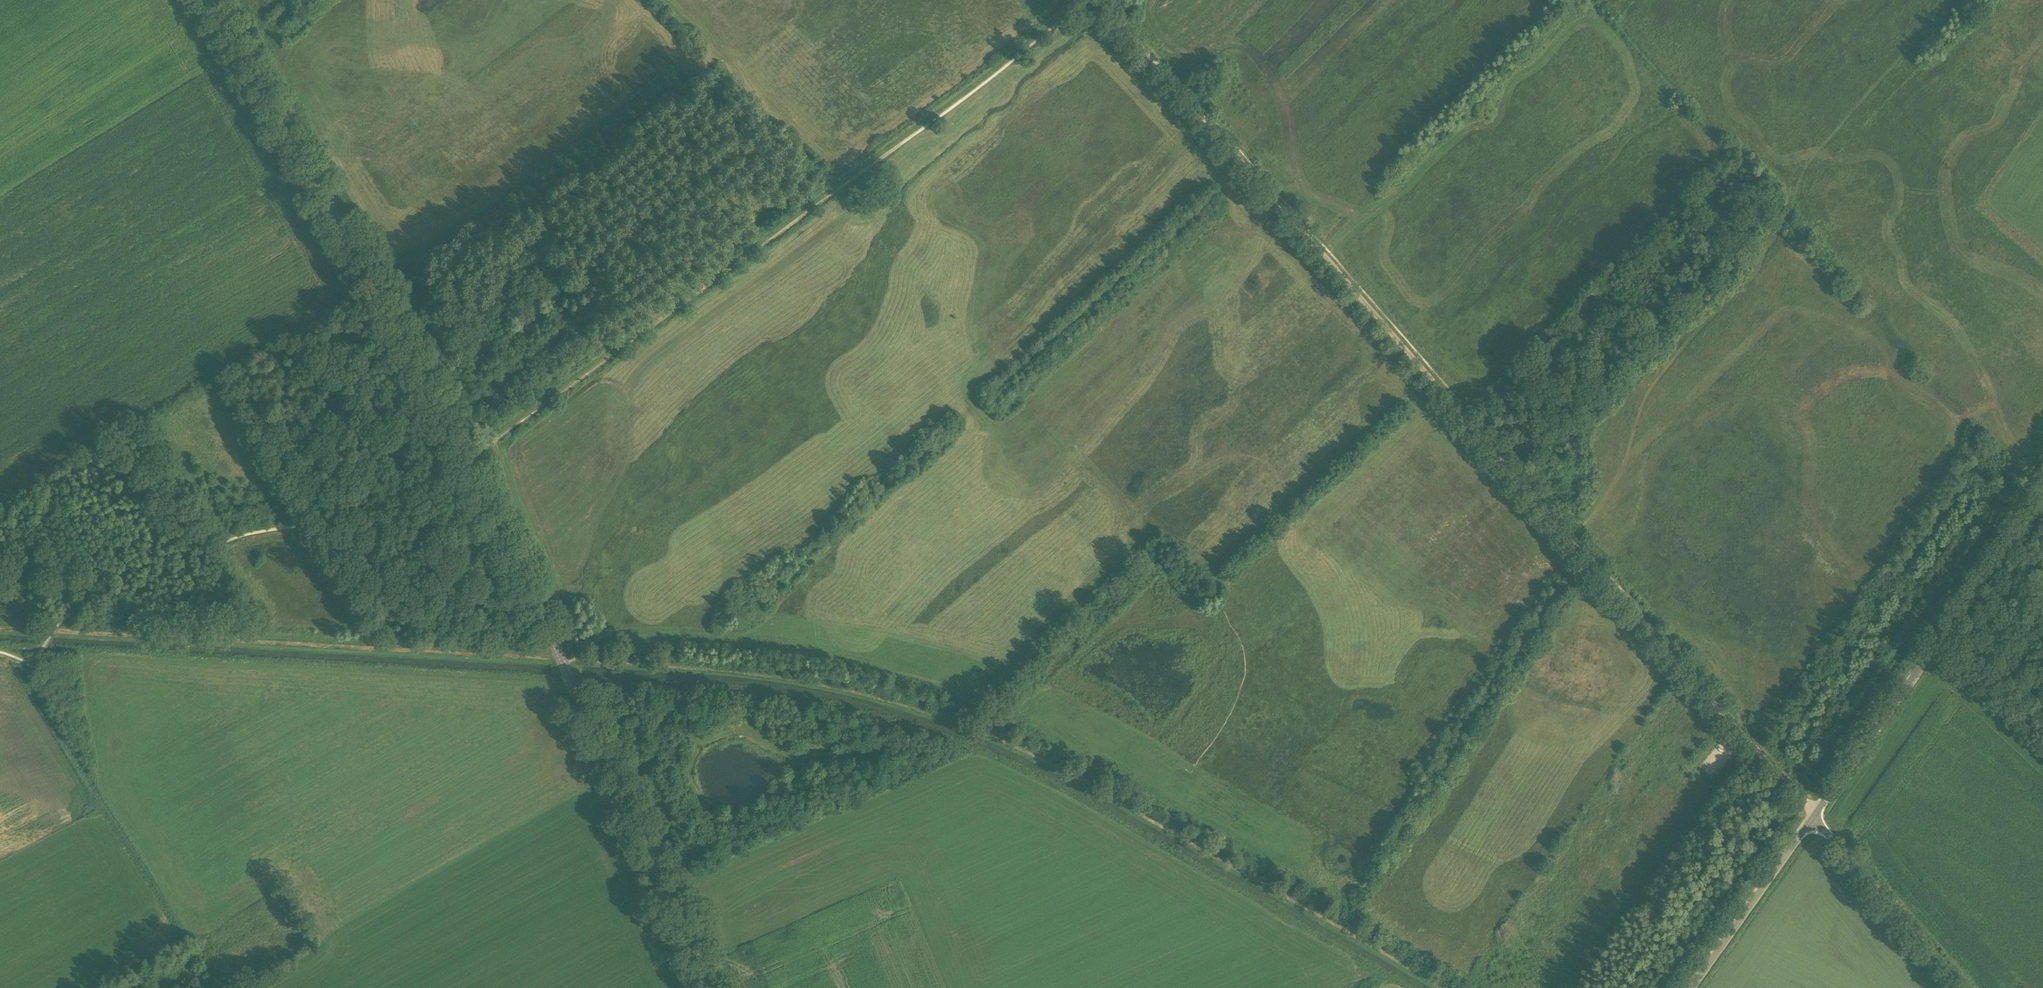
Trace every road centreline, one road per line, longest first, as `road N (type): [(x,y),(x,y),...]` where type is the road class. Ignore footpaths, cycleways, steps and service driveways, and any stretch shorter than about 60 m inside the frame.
road 1 (tertiary): [(714,987),(406,340),(206,0)]
road 2 (track): [(1096,0),(1568,535)]
road 3 (track): [(0,626),(561,657)]
road 4 (unclassified): [(1814,816),(2042,494)]
road 5 (track): [(1814,816),(1568,535)]
road 6 (unclassified): [(1963,987),(1814,816)]
road 7 (unclassified): [(1691,987),(1814,816)]

